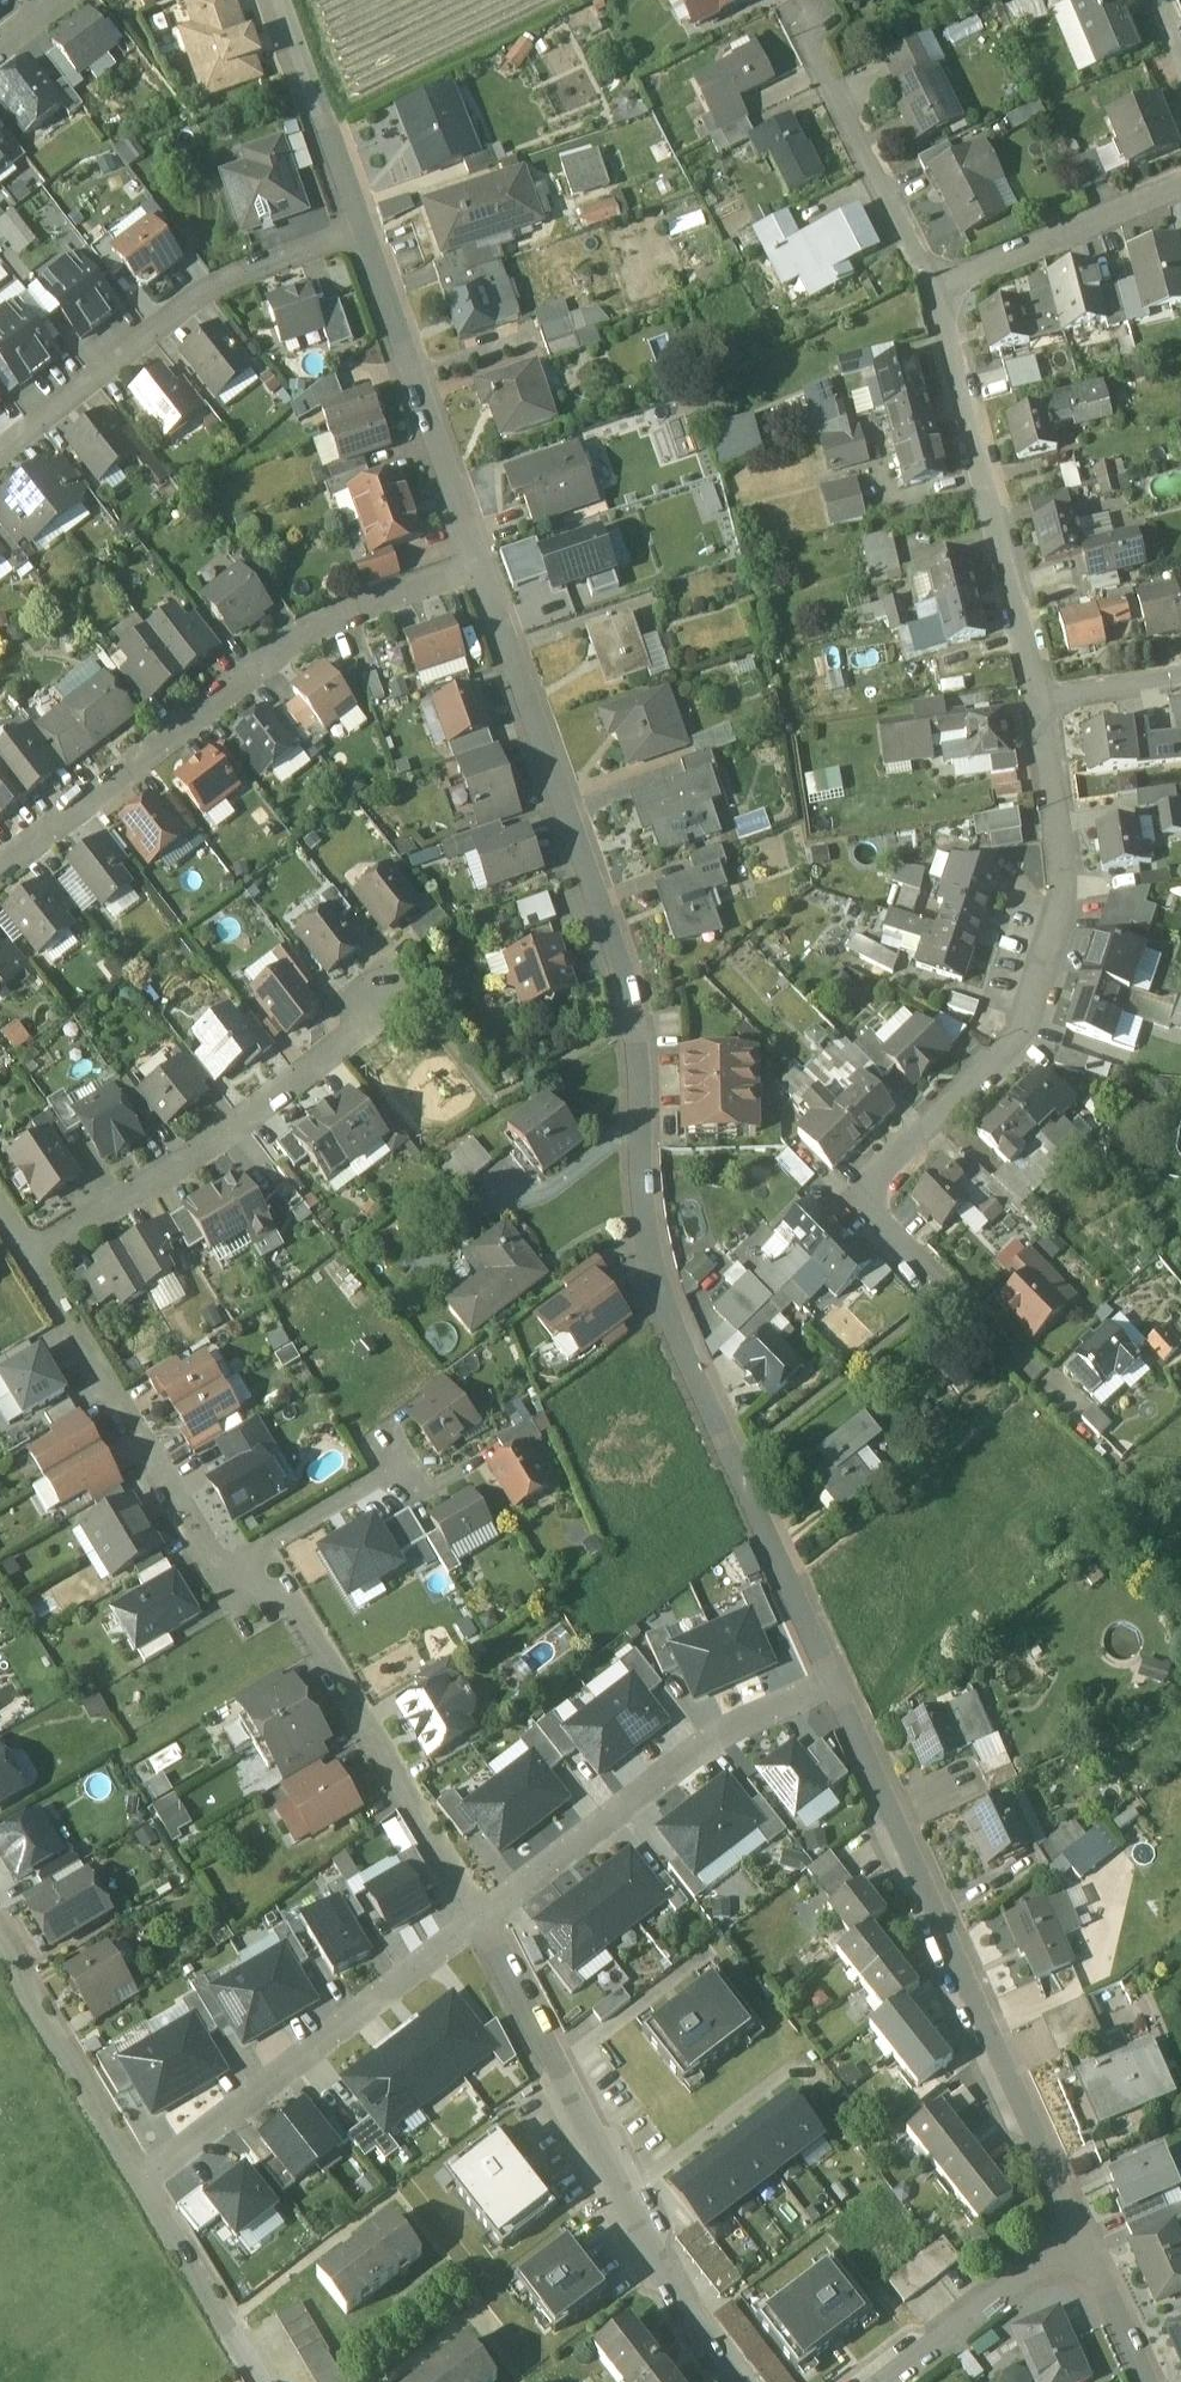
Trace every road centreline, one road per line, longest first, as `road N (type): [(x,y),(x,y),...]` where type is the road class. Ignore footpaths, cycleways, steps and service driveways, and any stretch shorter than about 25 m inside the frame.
road 1 (residential): [(831,1685),(671,1323),(649,1235),(636,1024),(483,565)]
road 2 (residential): [(1040,703),(1069,899),(1023,1034),(862,1201),(1075,1413)]
road 3 (residential): [(1080,2235),(831,1685)]
road 4 (residential): [(483,565),(315,625),(0,870)]
road 5 (residential): [(484,1920),(669,2286),(731,2381)]
road 6 (residential): [(32,1256),(231,1134),(404,993)]
road 7 (residential): [(227,1576),(298,1612),(484,1920)]
road 8 (residential): [(366,233),(216,288),(0,453)]
road 9 (residential): [(143,2184),(484,1920)]
road 10 (residential): [(484,1920),(718,1733),(831,1685)]
road 11 (residential): [(938,295),(1040,703)]
road 12 (residential): [(32,1256),(200,1556),(227,1576)]
road 13 (residential): [(483,565),(366,233)]
road 14 (residential): [(804,19),(938,295)]
road 15 (residential): [(143,2184),(0,1945)]
road 16 (residential): [(1180,191),(938,295)]
road 17 (residential): [(366,233),(281,0)]
road 18 (residential): [(1080,2235),(889,2381)]
road 19 (residential): [(261,2381),(143,2184)]
road 20 (residential): [(227,1576),(388,1471)]
road 21 (residential): [(1146,2381),(1080,2235)]
road 22 (residential): [(1180,680),(1040,703)]

